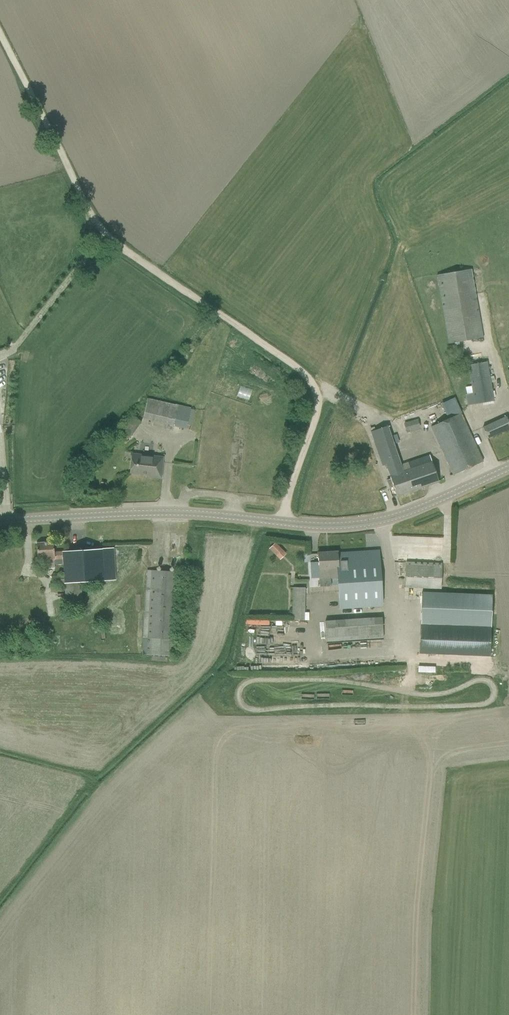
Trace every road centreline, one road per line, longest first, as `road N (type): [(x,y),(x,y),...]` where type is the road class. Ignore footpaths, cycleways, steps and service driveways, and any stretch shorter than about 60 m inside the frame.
road 1 (track): [(0,34),(100,228),(308,379),(318,410),(280,522)]
road 2 (tertiary): [(0,520),(203,514),(358,524),(416,509),(508,467)]

